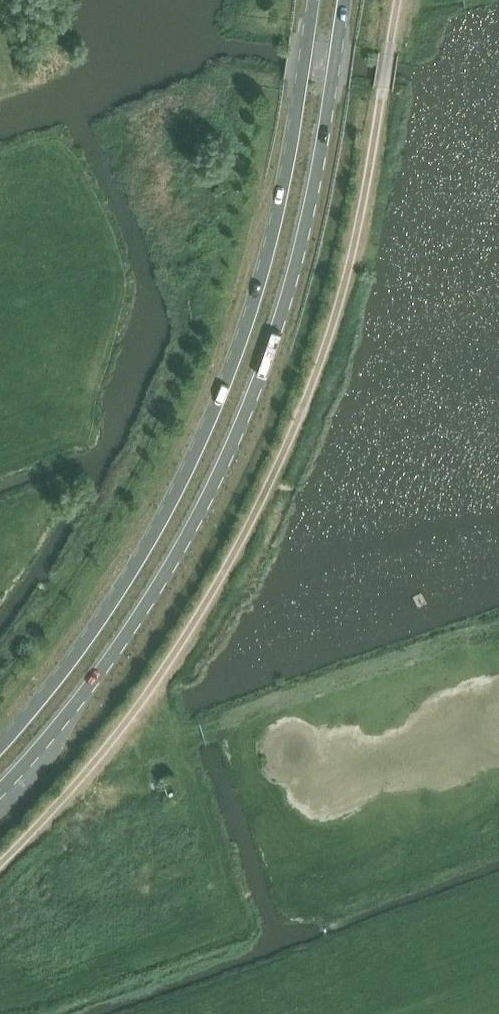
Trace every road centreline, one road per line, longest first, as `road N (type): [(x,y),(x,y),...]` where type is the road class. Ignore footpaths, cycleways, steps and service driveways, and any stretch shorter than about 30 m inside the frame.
road 1 (track): [(0,860),(77,786),(191,630),(268,497),(314,388),(347,274),(398,0)]
road 2 (primary): [(0,791),(104,671),(178,559),(260,383),(300,264),(346,0)]
road 3 (primary): [(315,0),(264,261),(229,373),(140,558),(77,655),(0,744)]

